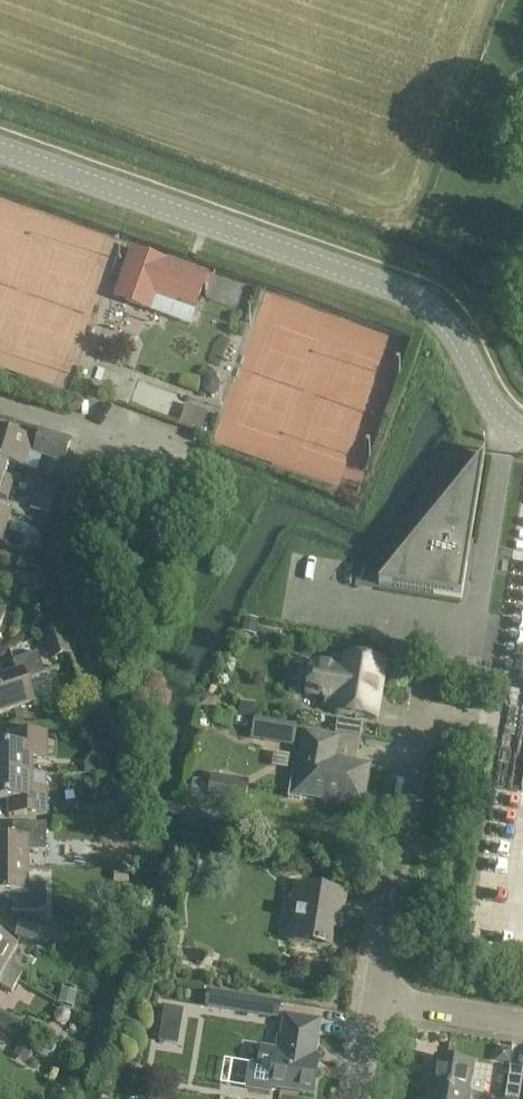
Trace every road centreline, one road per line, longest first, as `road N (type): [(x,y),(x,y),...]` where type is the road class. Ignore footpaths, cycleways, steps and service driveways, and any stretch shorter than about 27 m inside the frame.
road 1 (residential): [(522,430),(492,408),(450,328),(413,298),(0,149)]
road 2 (residential): [(375,1005),(438,718),(472,703)]
road 3 (residential): [(522,1024),(375,1005)]

